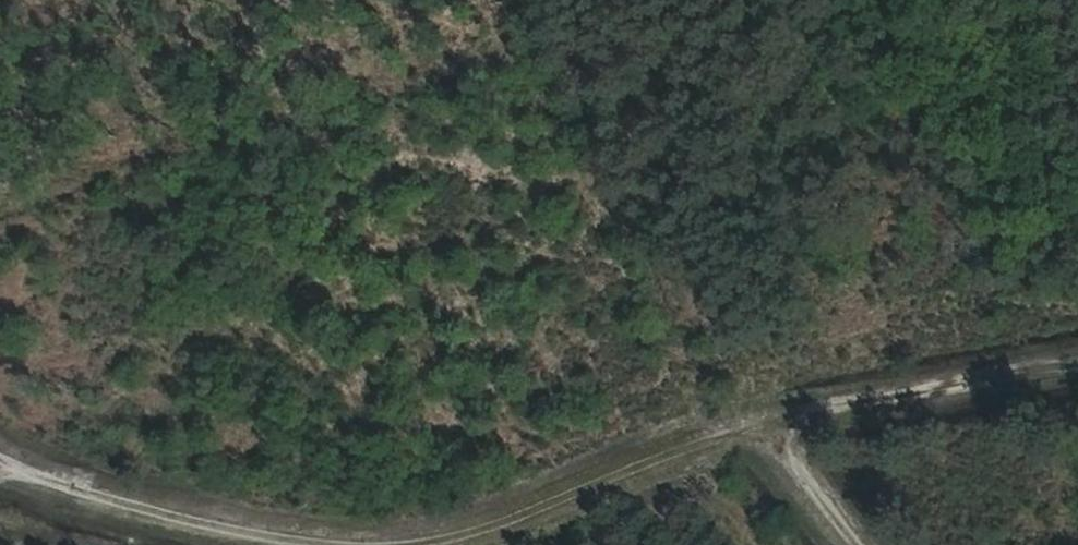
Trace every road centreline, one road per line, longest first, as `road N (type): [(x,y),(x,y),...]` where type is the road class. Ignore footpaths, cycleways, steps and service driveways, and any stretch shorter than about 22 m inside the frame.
road 1 (track): [(1077,353),(875,395),(654,455),(437,544)]
road 2 (track): [(312,544),(87,508),(0,463)]
road 3 (track): [(762,423),(865,544)]

